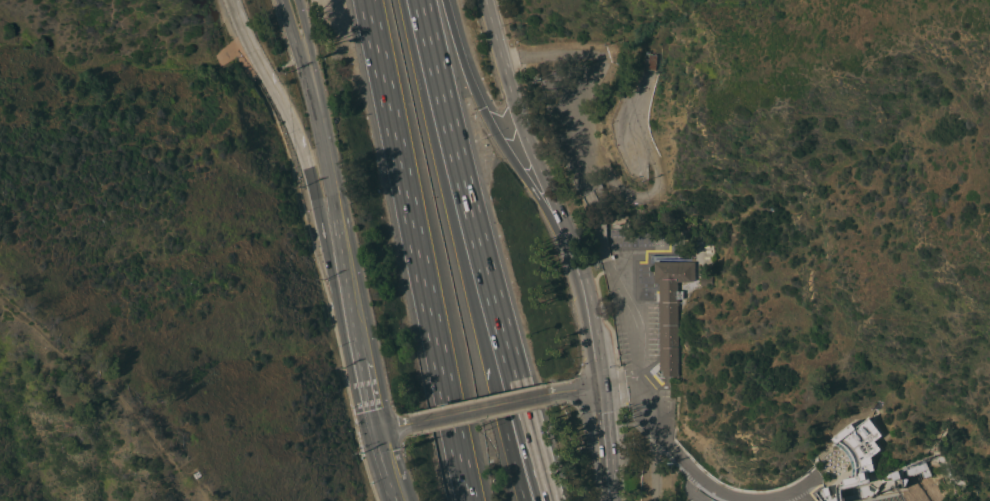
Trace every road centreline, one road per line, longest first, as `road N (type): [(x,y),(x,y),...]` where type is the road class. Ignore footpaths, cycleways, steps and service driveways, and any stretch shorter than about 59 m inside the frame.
road 1 (motorway): [(548,500),(420,0)]
road 2 (motorway): [(366,0),(468,500)]
road 3 (motorway): [(505,431),(402,0)]
road 4 (primary): [(296,21),(363,361)]
road 5 (motorway): [(589,311),(559,236),(481,109),(444,0)]
road 6 (secondary): [(589,311),(484,0)]
road 7 (motorway): [(307,166),(363,361)]
road 8 (motorway): [(229,0),(307,166)]
road 9 (tertiary): [(548,394),(409,423)]

